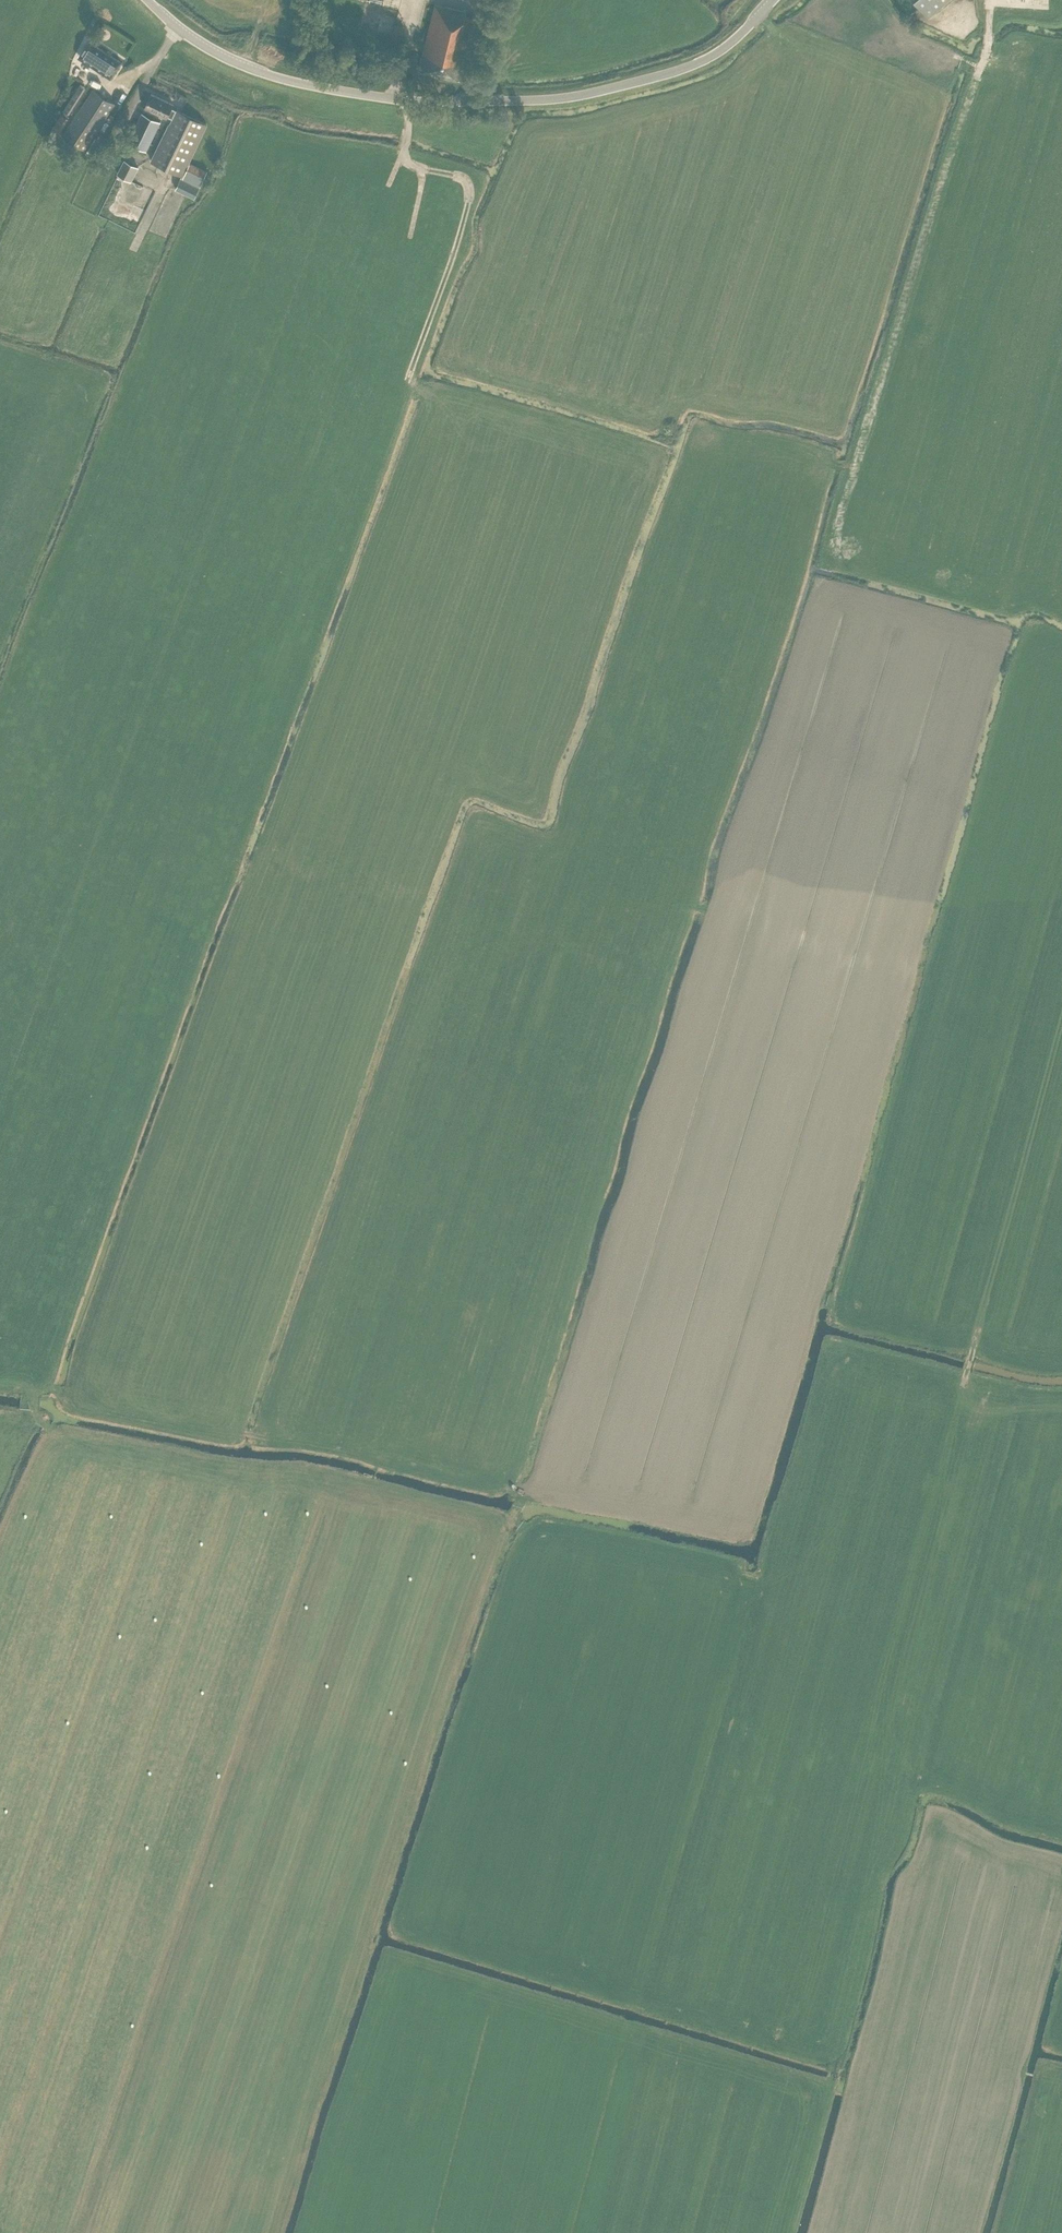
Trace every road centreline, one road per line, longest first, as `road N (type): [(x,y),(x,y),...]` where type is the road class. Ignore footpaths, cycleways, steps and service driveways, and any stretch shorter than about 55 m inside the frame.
road 1 (tertiary): [(774,0),(726,47),(695,63),(606,89),(483,102),(368,95),(266,74),(203,45),(145,0)]

